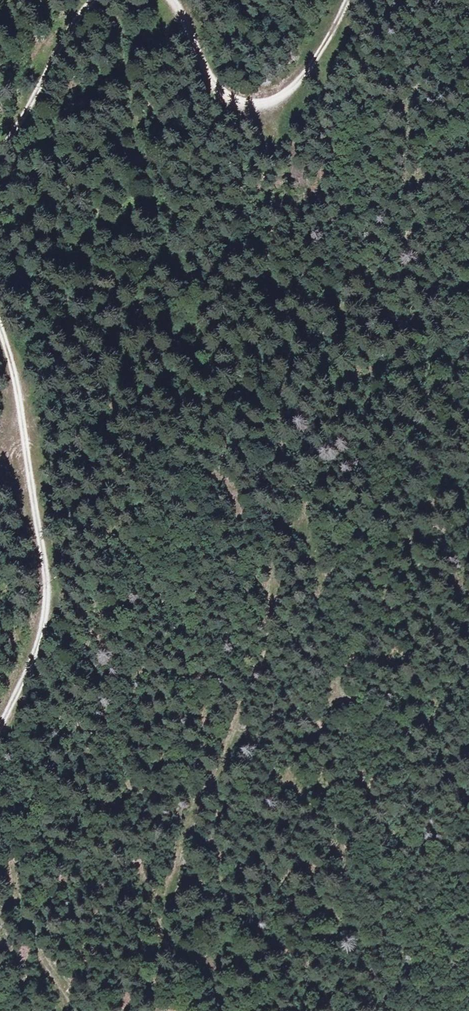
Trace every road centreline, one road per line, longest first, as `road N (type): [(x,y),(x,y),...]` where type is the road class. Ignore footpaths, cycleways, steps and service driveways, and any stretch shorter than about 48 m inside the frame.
road 1 (track): [(163,1010),(171,900),(198,810),(232,762),(266,655),(282,552)]
road 2 (track): [(0,711),(40,628),(41,588),(23,417),(0,331)]
road 3 (track): [(172,0),(221,97),(243,110),(274,105),(313,69),(349,0)]
road 4 (track): [(0,843),(26,916),(80,1010)]
road 5 (track): [(0,149),(91,0)]

